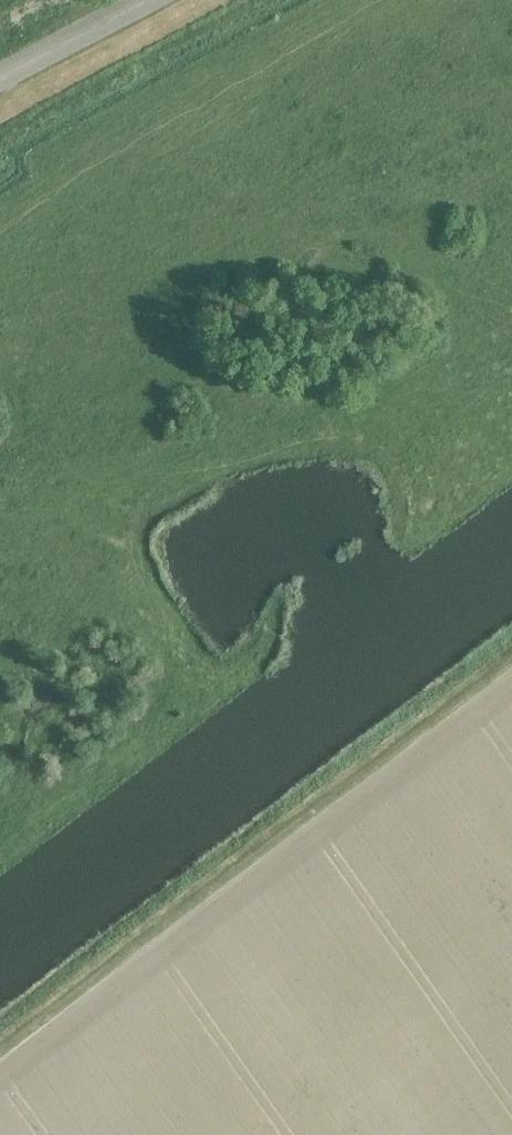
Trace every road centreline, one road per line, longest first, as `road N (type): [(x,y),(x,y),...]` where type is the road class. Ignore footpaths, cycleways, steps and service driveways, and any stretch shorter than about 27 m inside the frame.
road 1 (unclassified): [(0,76),(144,0)]

